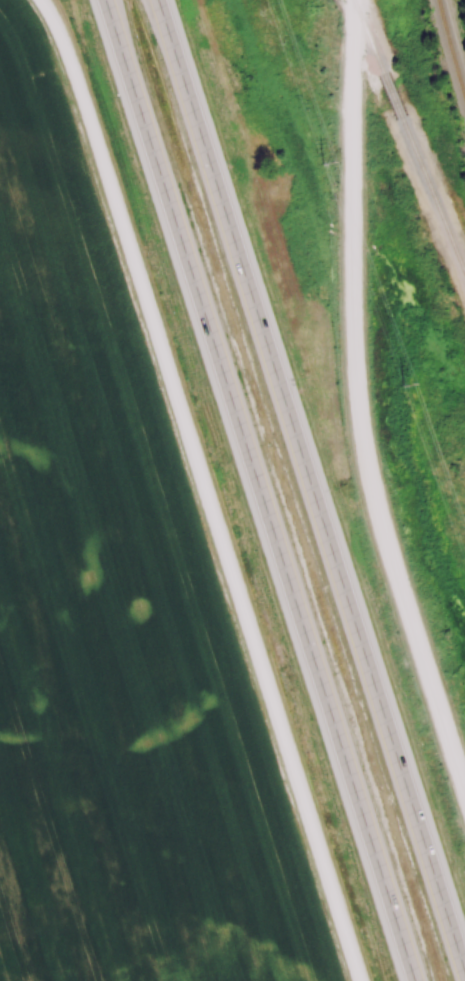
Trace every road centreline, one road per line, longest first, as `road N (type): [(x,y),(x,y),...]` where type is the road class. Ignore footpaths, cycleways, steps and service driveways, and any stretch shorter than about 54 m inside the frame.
road 1 (residential): [(43,0),(63,39),(361,980)]
road 2 (motorway): [(103,0),(414,980)]
road 3 (motorway): [(464,969),(158,0)]
road 4 (tertiary): [(464,794),(363,447),(355,365),(354,0)]

